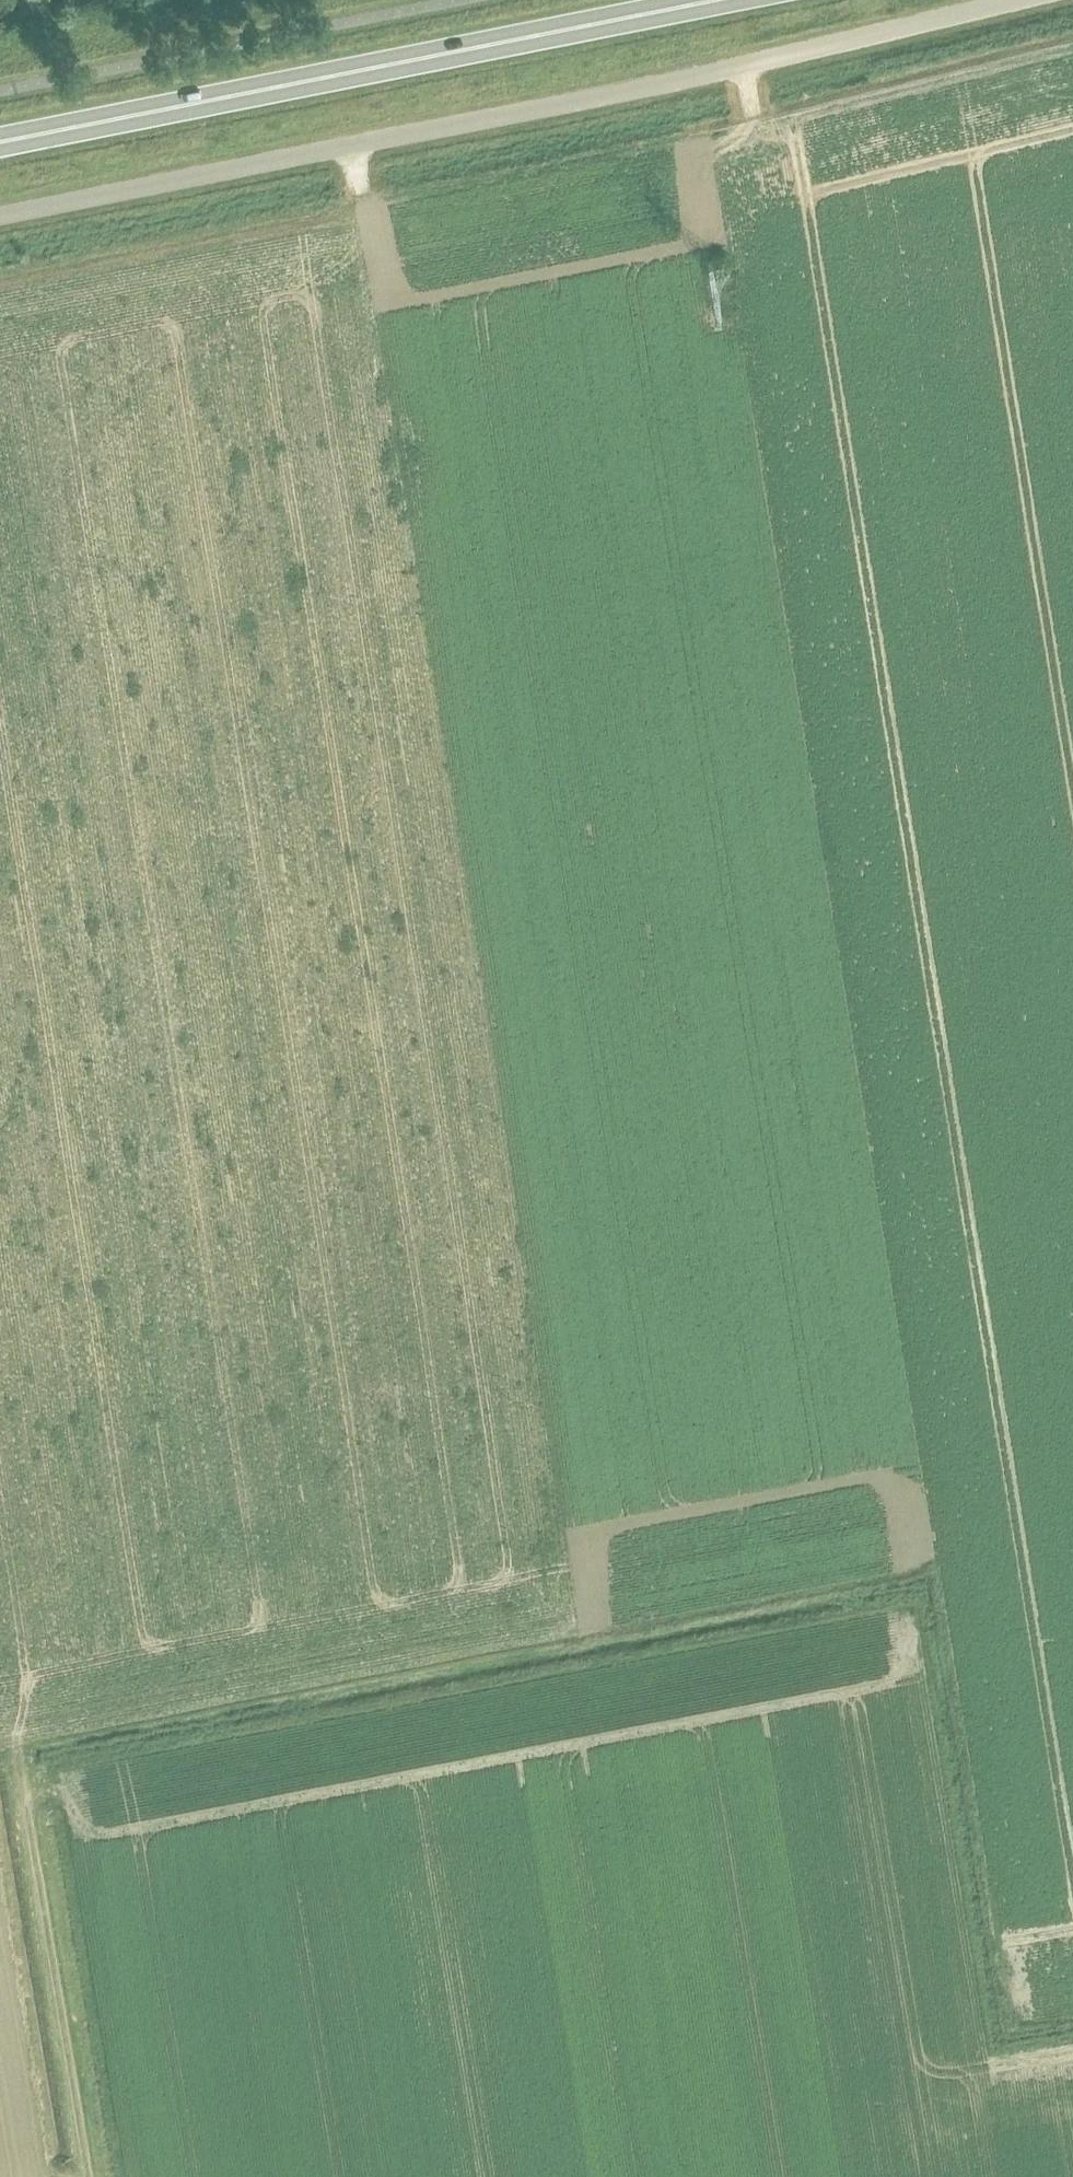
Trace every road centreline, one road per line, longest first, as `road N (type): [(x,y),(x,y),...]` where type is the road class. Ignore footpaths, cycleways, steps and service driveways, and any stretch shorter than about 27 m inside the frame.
road 1 (unclassified): [(0,215),(742,67),(1021,0)]
road 2 (trunk): [(0,133),(715,0)]
road 3 (track): [(85,2176),(21,1790)]

